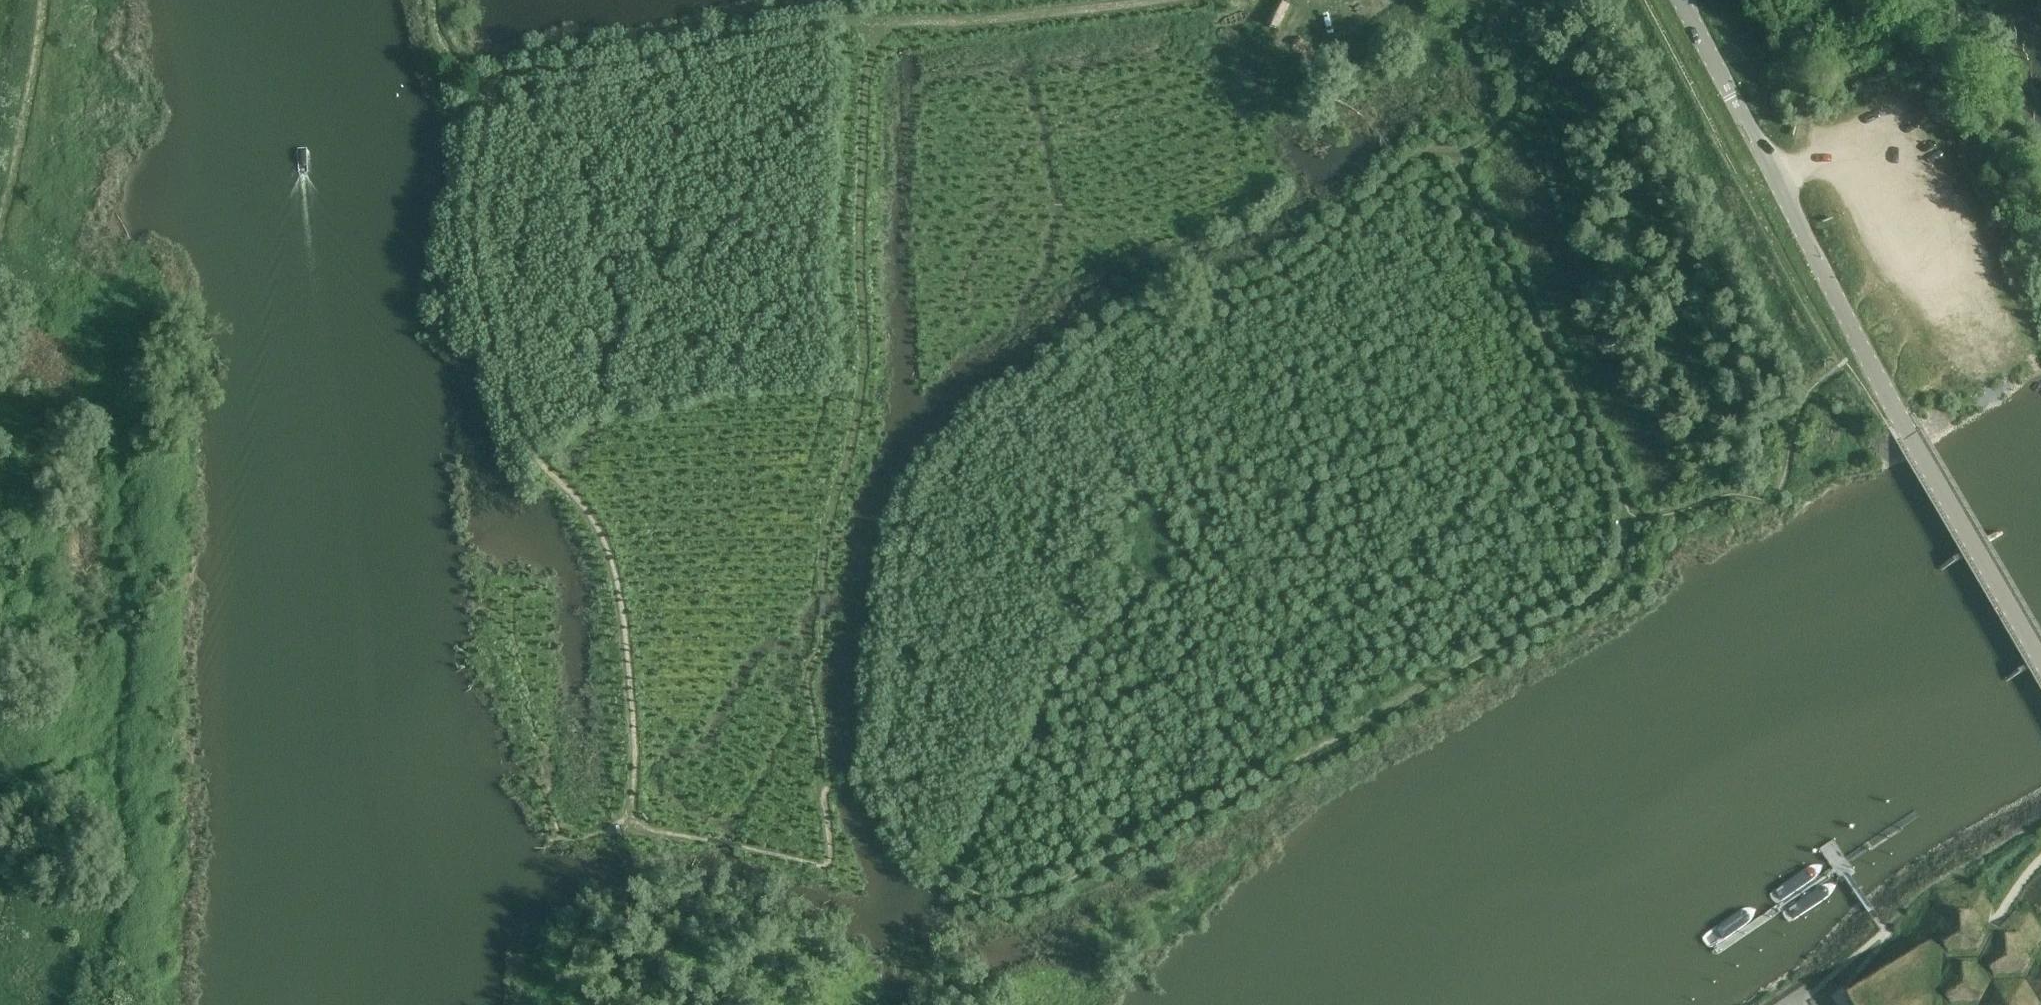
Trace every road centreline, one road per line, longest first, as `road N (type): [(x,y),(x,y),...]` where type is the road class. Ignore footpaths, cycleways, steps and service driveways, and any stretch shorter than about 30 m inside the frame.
road 1 (tertiary): [(2040,658),(1912,436),(1682,0)]
road 2 (track): [(0,231),(40,25)]

